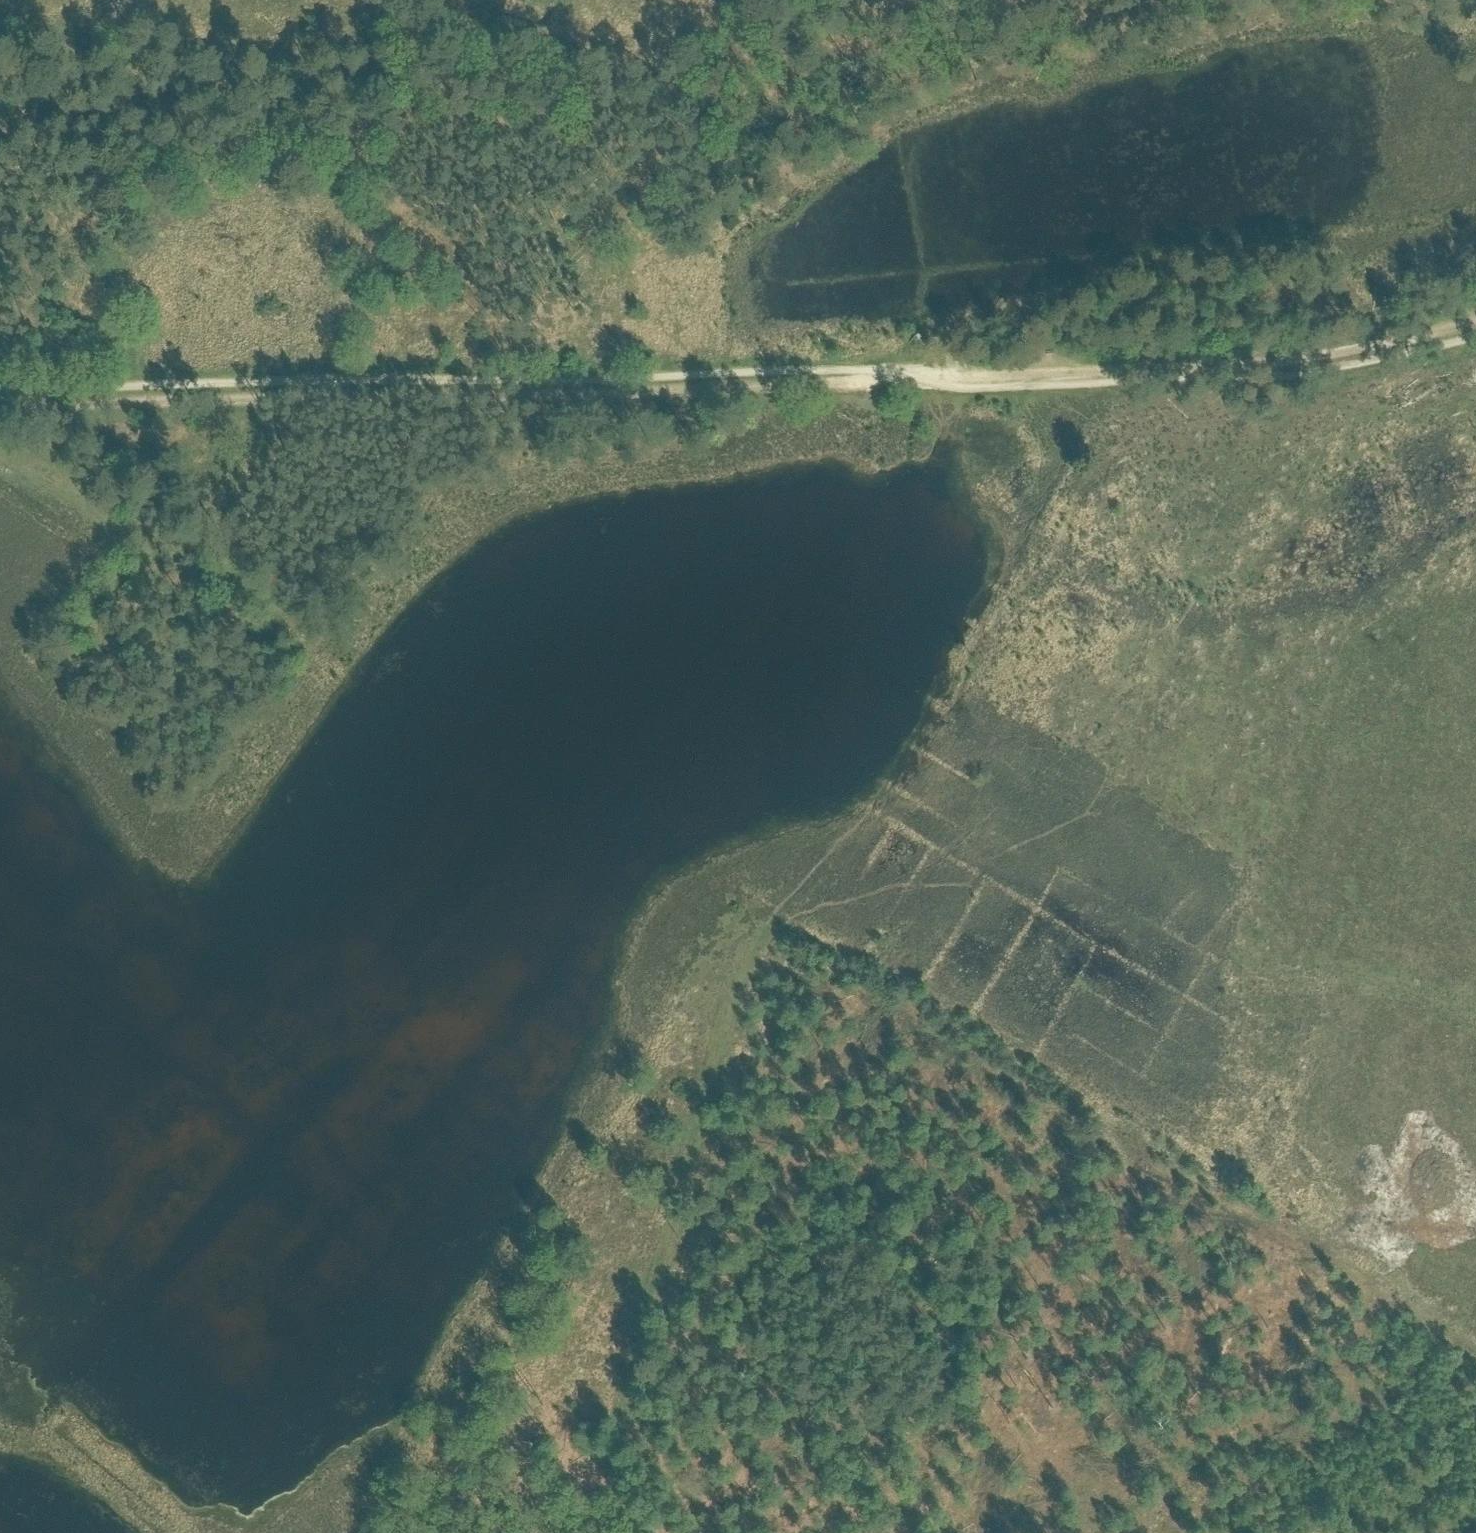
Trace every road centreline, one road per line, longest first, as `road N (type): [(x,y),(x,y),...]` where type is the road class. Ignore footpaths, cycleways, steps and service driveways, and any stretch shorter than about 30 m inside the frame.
road 1 (track): [(0,403),(1302,362),(1475,320)]

